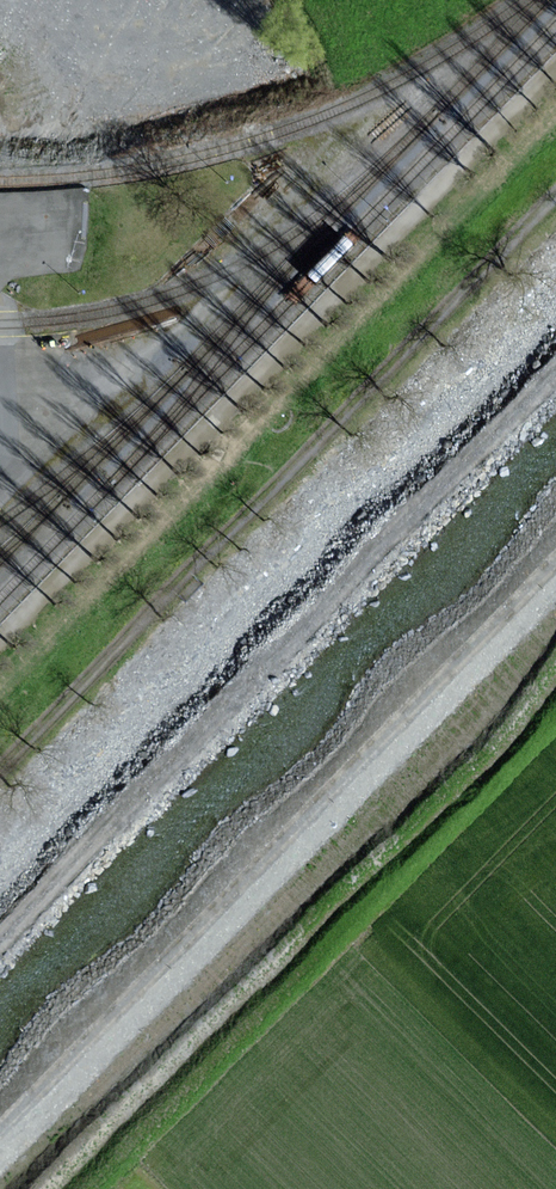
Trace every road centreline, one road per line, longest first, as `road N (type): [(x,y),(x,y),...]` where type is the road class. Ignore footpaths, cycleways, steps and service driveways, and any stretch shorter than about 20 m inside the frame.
road 1 (track): [(0,767),(555,196)]
road 2 (track): [(555,394),(0,962)]

